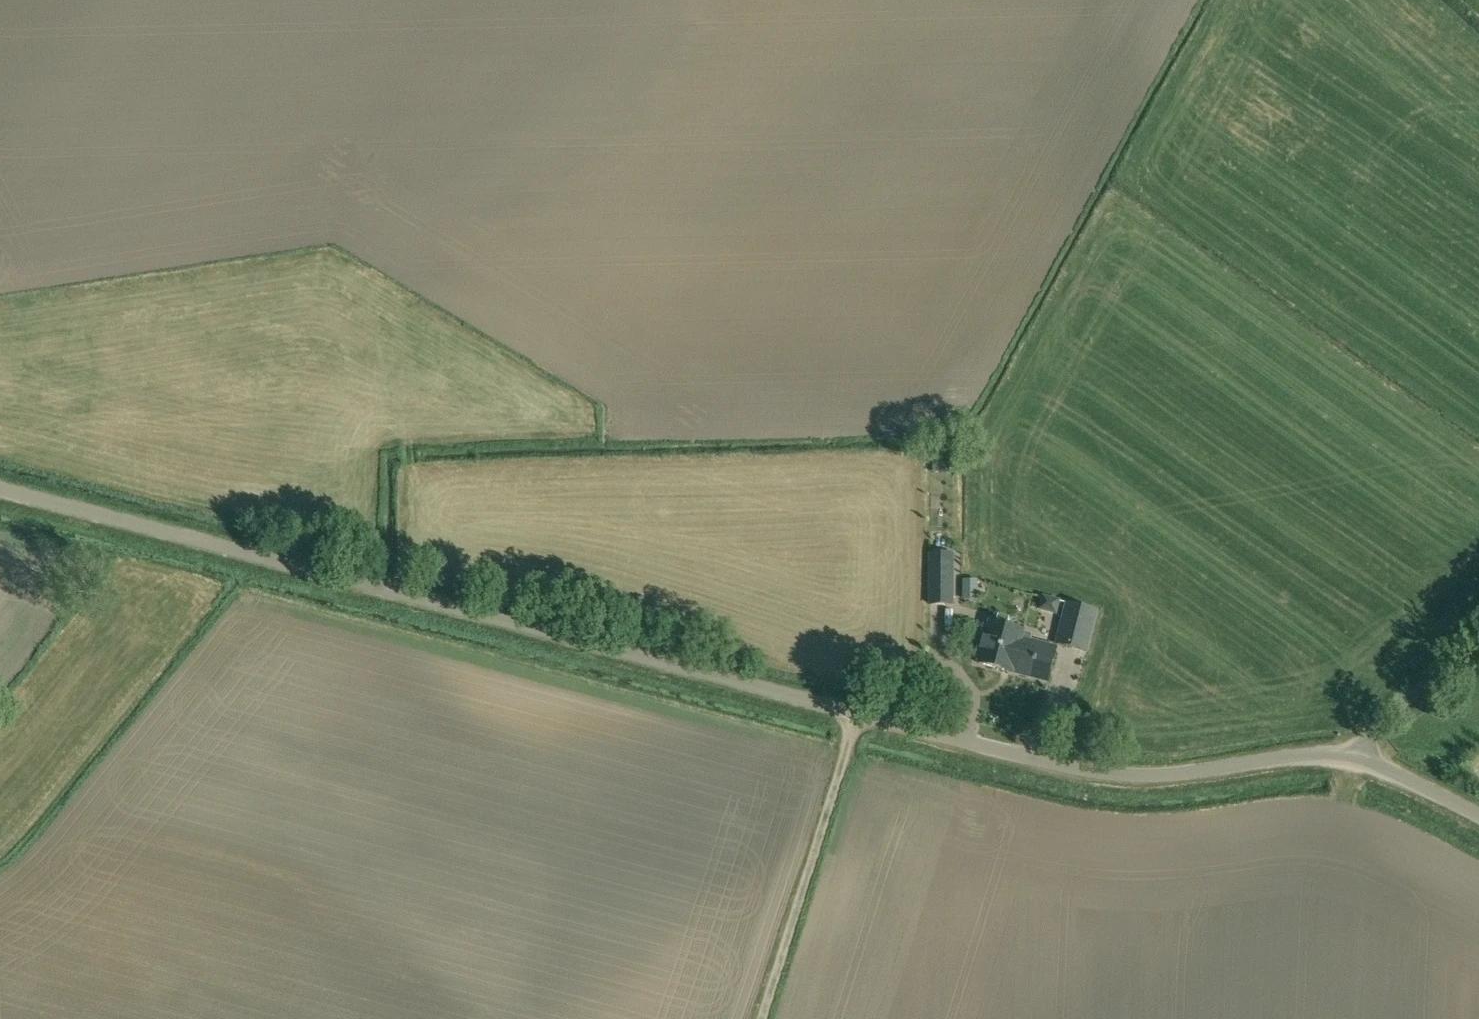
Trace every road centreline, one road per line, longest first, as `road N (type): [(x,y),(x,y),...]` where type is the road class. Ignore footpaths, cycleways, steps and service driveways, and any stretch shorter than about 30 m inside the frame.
road 1 (unclassified): [(1478,817),(1354,760),(1290,758),(1163,776),(1076,769),(0,493)]
road 2 (track): [(859,714),(756,1018)]

